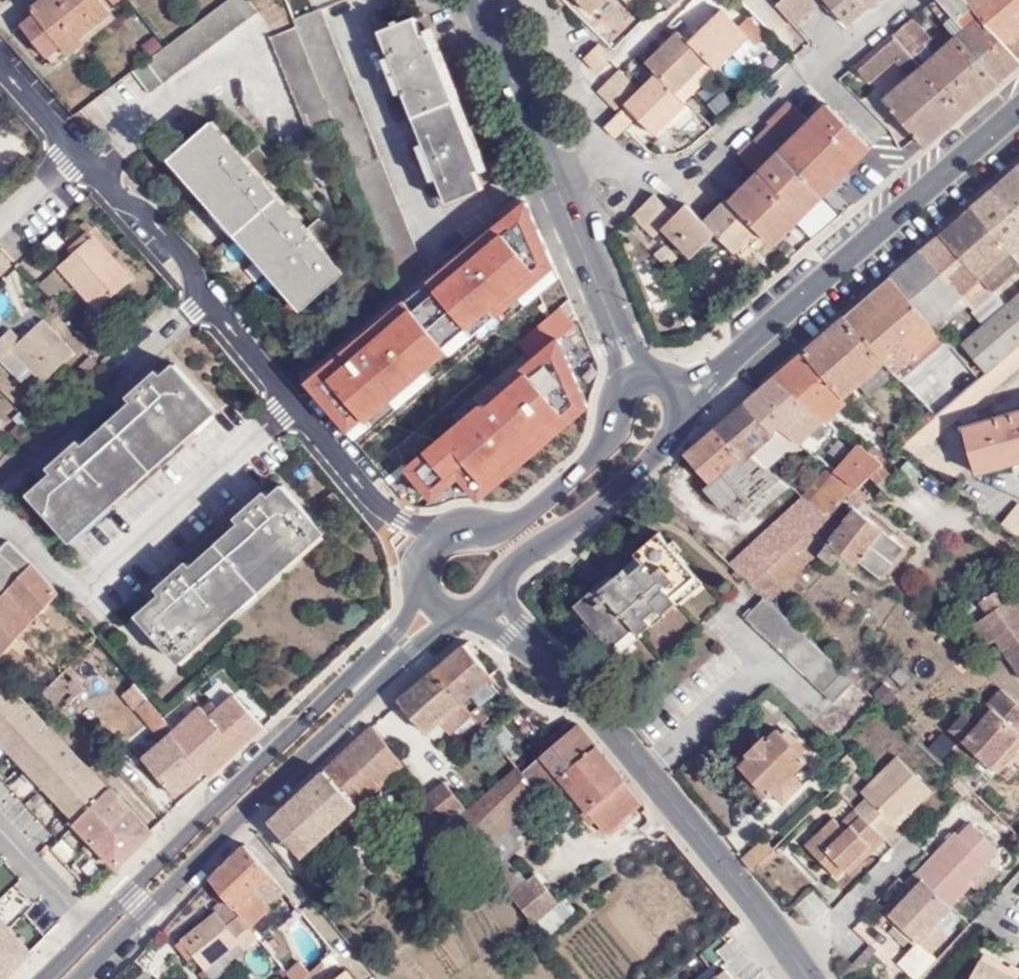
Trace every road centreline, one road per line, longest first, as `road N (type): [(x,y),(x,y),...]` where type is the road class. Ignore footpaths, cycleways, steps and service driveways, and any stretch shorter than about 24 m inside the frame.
road 1 (secondary): [(418,586),(393,632),(40,978)]
road 2 (residential): [(442,537),(390,516),(203,299),(194,267),(80,154)]
road 3 (secondary): [(80,978),(452,613)]
road 4 (tertiary): [(810,978),(645,770),(492,603)]
road 5 (secondary): [(492,603),(530,550),(577,522),(659,449),(683,409)]
road 6 (secondary): [(725,367),(929,199)]
road 7 (secondary): [(622,384),(605,444),(572,476),(520,519),(442,537)]
road 8 (residential): [(485,0),(562,175)]
road 9 (residential): [(603,162),(594,116),(543,0)]
road 10 (residential): [(823,81),(929,199)]
road 11 (residential): [(562,175),(615,324)]
road 12 (residential): [(823,81),(804,82),(721,159)]

